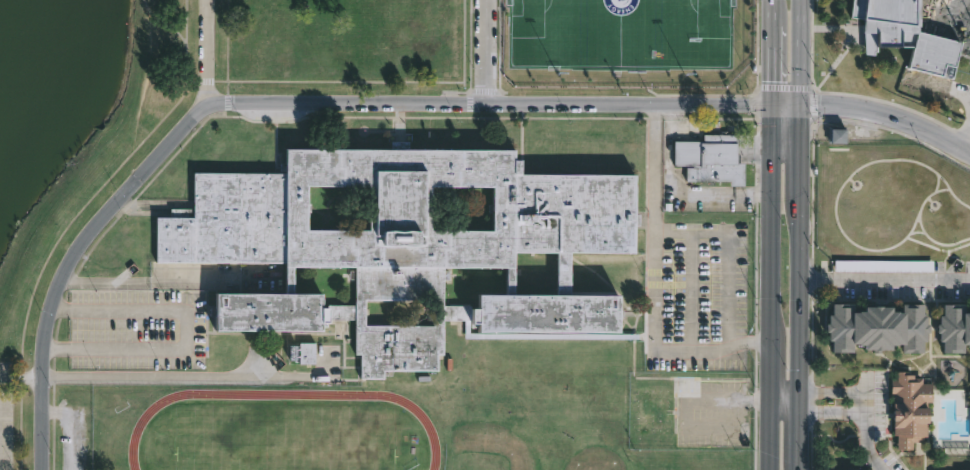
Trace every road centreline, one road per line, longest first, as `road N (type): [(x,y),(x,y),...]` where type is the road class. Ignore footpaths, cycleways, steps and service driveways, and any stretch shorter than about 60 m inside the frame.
road 1 (residential): [(773,104),(204,106)]
road 2 (residential): [(41,469),(49,309),(89,232),(204,106),(208,0)]
road 3 (secondary): [(797,469),(801,0)]
road 4 (secondary): [(773,0),(772,469)]
road 5 (residential): [(969,147),(893,115),(773,104)]

